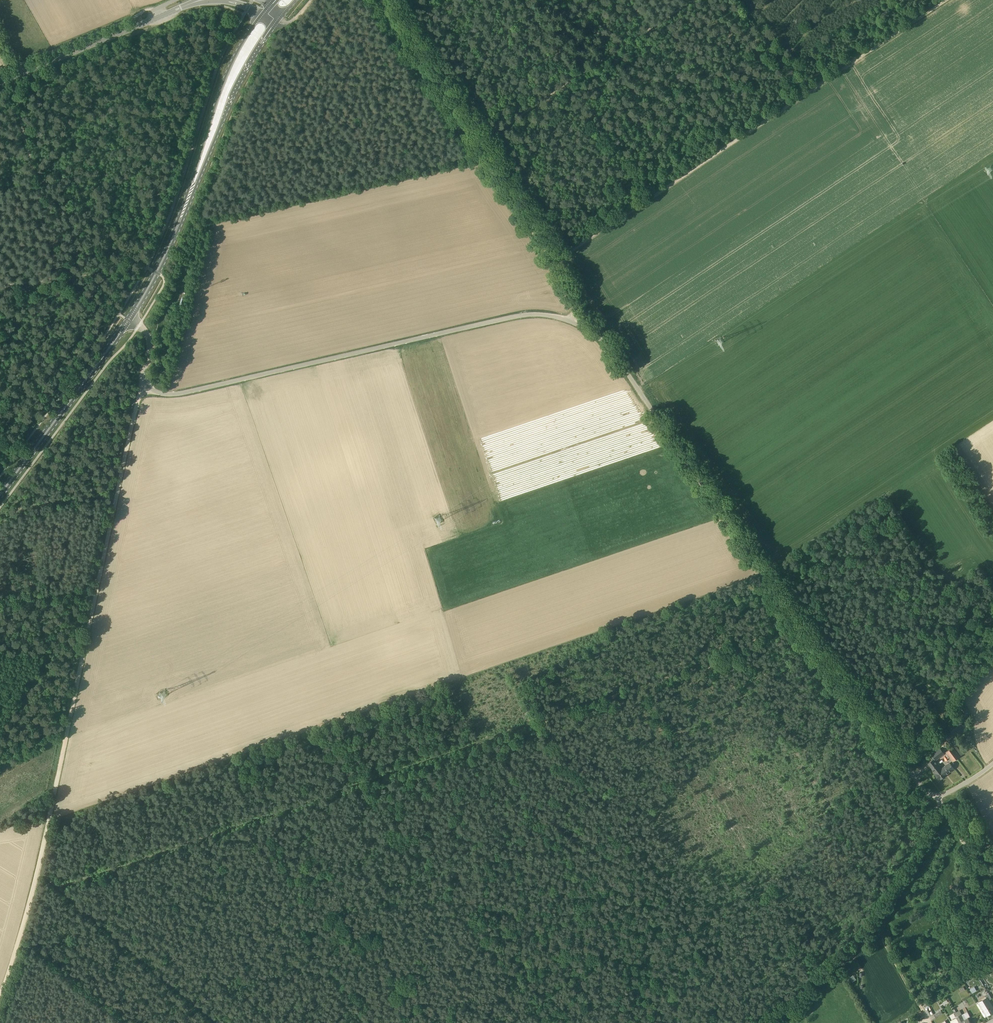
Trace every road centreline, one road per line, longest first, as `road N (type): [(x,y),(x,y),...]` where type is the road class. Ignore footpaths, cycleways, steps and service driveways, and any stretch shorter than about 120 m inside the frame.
road 1 (unclassified): [(992,763),(947,793),(924,790),(609,345),(591,331),(525,315),(168,394),(144,385),(150,340),(139,326)]
road 2 (track): [(142,380),(38,872),(0,997)]
road 3 (track): [(944,0),(553,261)]
road 4 (track): [(544,719),(758,1022)]
road 5 (track): [(478,148),(437,164),(203,217),(188,240)]
road 6 (track): [(692,0),(478,148)]
road 7 (track): [(219,835),(378,1022)]
road 8 (track): [(655,197),(523,0)]
road 9 (primary): [(0,495),(128,320)]
road 10 (primary): [(185,207),(240,78),(279,21)]
road 11 (primary): [(260,16),(224,79),(185,207)]
road 12 (tertiary): [(0,82),(157,17)]
road 13 (track): [(876,923),(757,1022)]
road 14 (track): [(553,261),(478,148)]
road 15 (track): [(876,923),(942,806)]
road 16 (track): [(478,148),(407,37)]
road 17 (primary): [(128,320),(185,207)]

